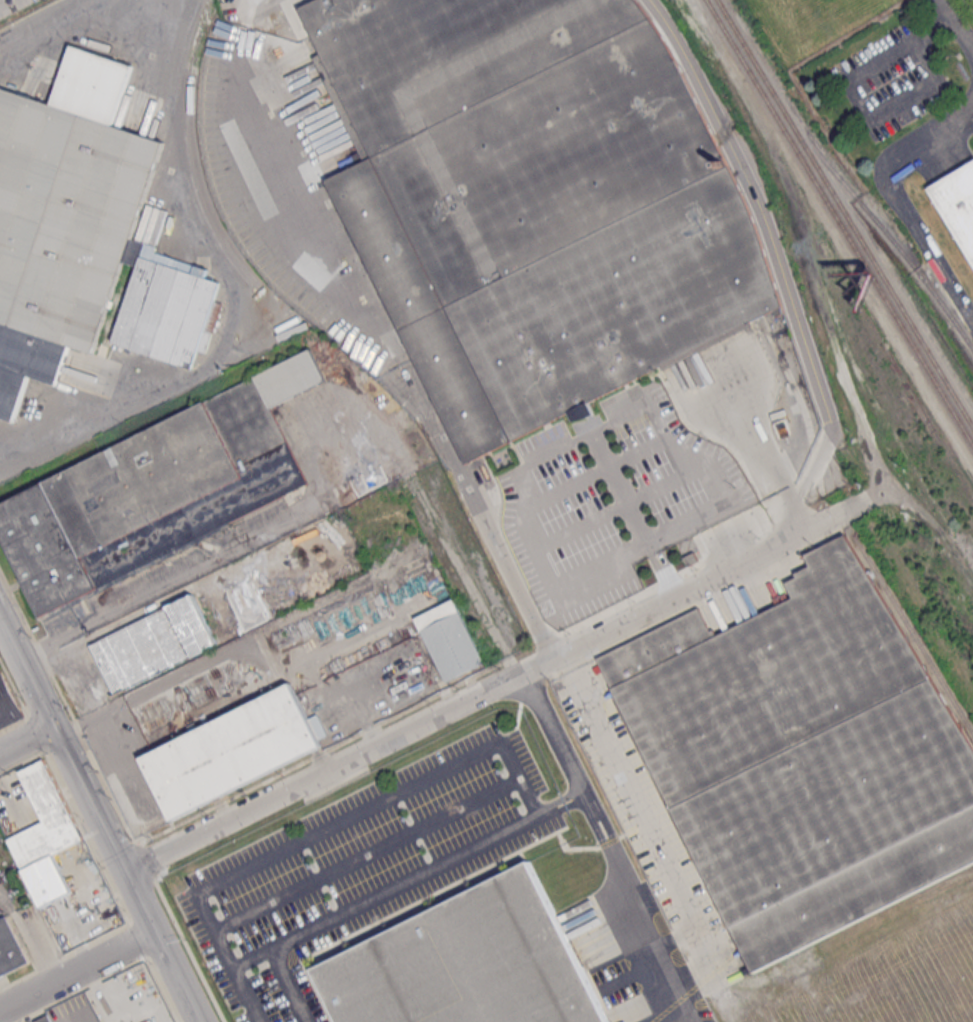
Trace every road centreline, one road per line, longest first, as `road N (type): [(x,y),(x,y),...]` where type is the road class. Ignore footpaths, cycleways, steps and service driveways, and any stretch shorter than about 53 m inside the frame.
road 1 (residential): [(124,872),(547,660)]
road 2 (tertiary): [(154,933),(52,727)]
road 3 (residential): [(0,1010),(154,933)]

